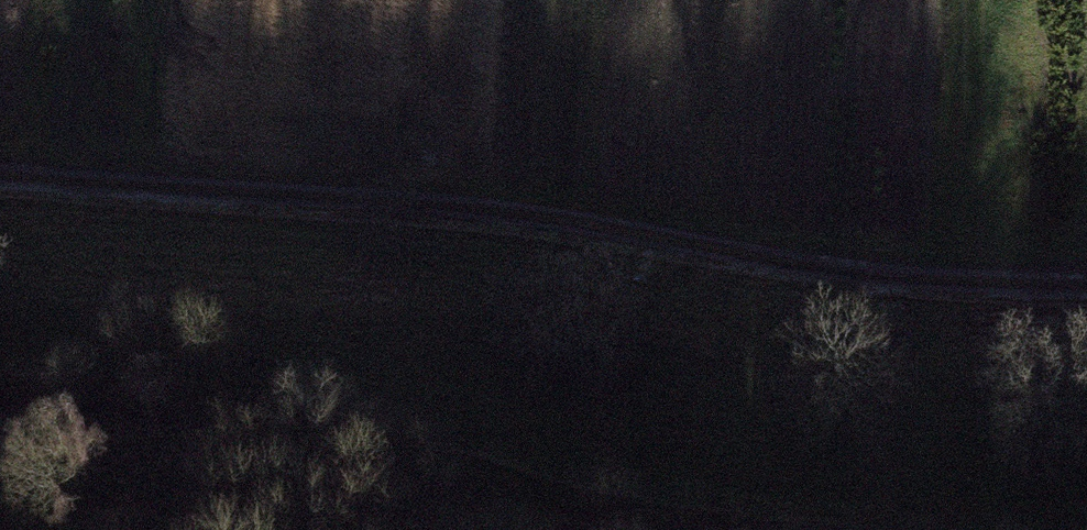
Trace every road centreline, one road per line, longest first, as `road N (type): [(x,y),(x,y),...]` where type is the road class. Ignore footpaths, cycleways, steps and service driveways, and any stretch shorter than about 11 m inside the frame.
road 1 (track): [(0,170),(538,209),(919,286),(1086,285)]
road 2 (track): [(714,529),(568,507),(253,401),(85,388),(0,397)]

